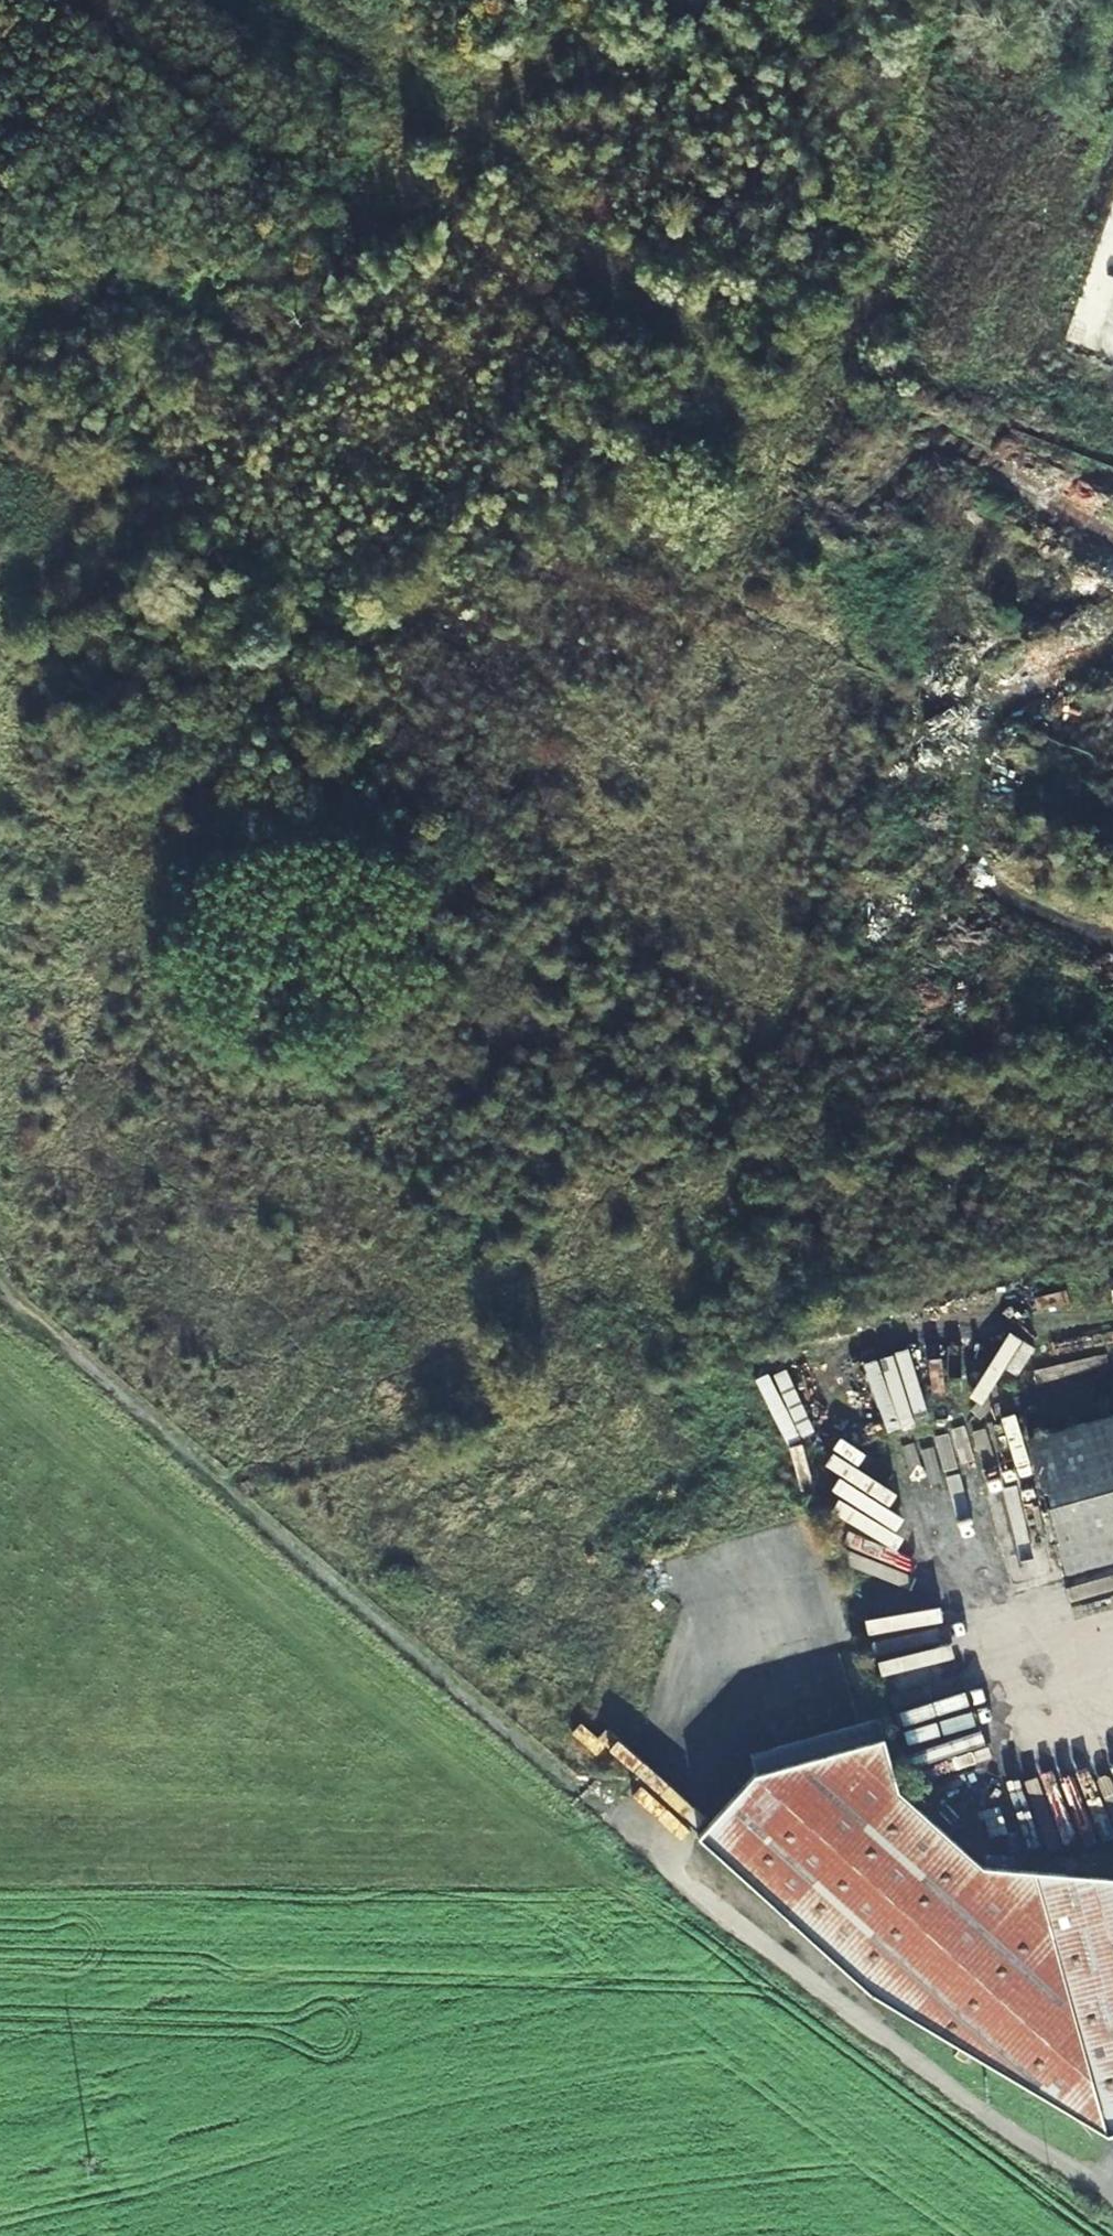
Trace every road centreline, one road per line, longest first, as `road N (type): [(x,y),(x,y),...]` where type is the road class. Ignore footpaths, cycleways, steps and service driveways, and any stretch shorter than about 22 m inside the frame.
road 1 (track): [(581,1794),(294,1554),(0,1288)]
road 2 (unclassified): [(1112,2198),(943,2085),(581,1794)]

